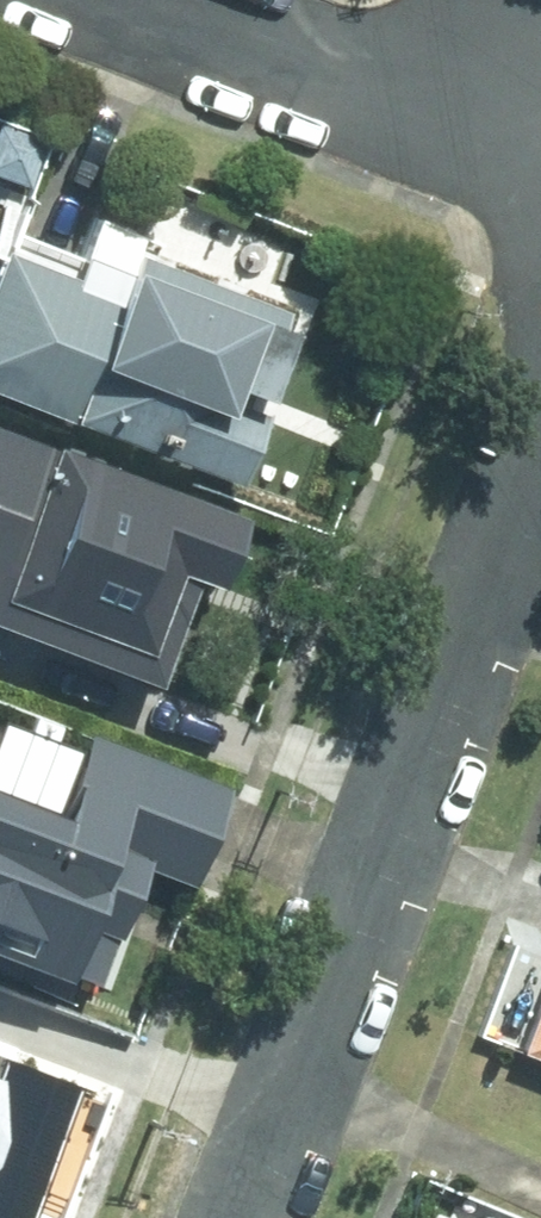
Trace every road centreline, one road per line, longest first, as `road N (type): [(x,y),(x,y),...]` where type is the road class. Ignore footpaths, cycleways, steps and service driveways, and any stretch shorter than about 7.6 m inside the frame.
road 1 (residential): [(540,487),(229,1217)]
road 2 (residential): [(113,0),(540,159)]

